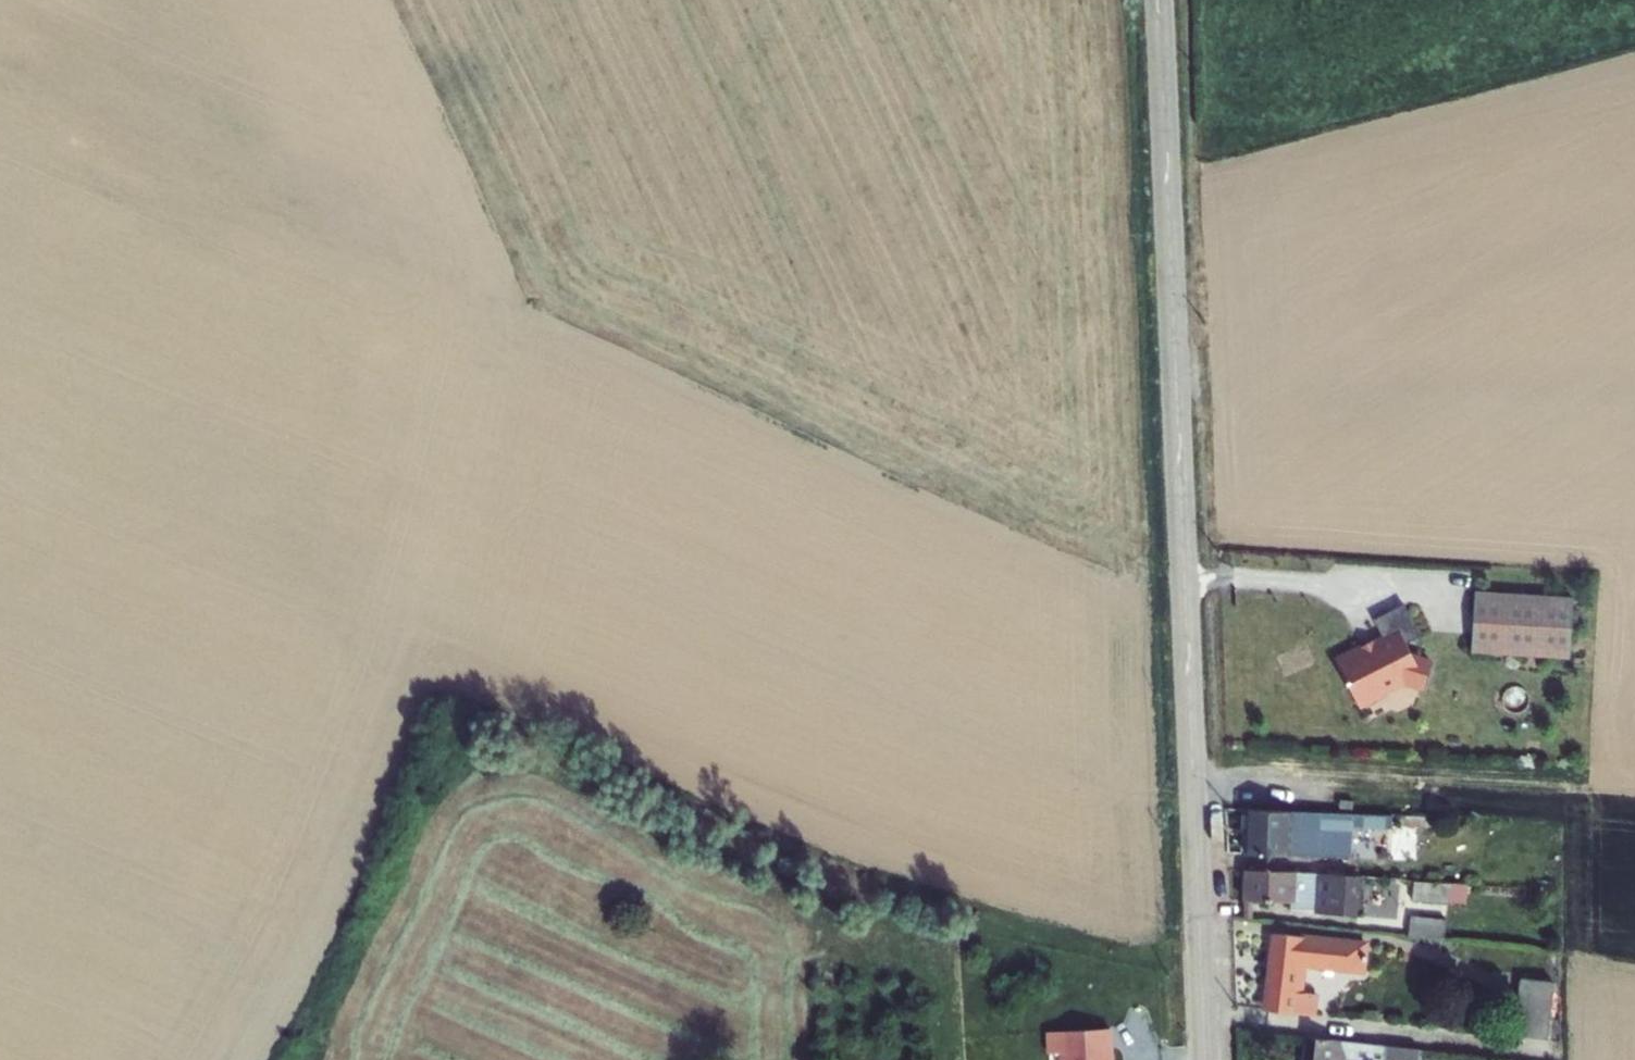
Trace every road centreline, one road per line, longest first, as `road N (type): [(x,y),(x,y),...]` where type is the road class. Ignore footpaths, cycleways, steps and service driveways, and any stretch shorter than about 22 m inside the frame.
road 1 (tertiary): [(1158,0),(1205,1059)]

